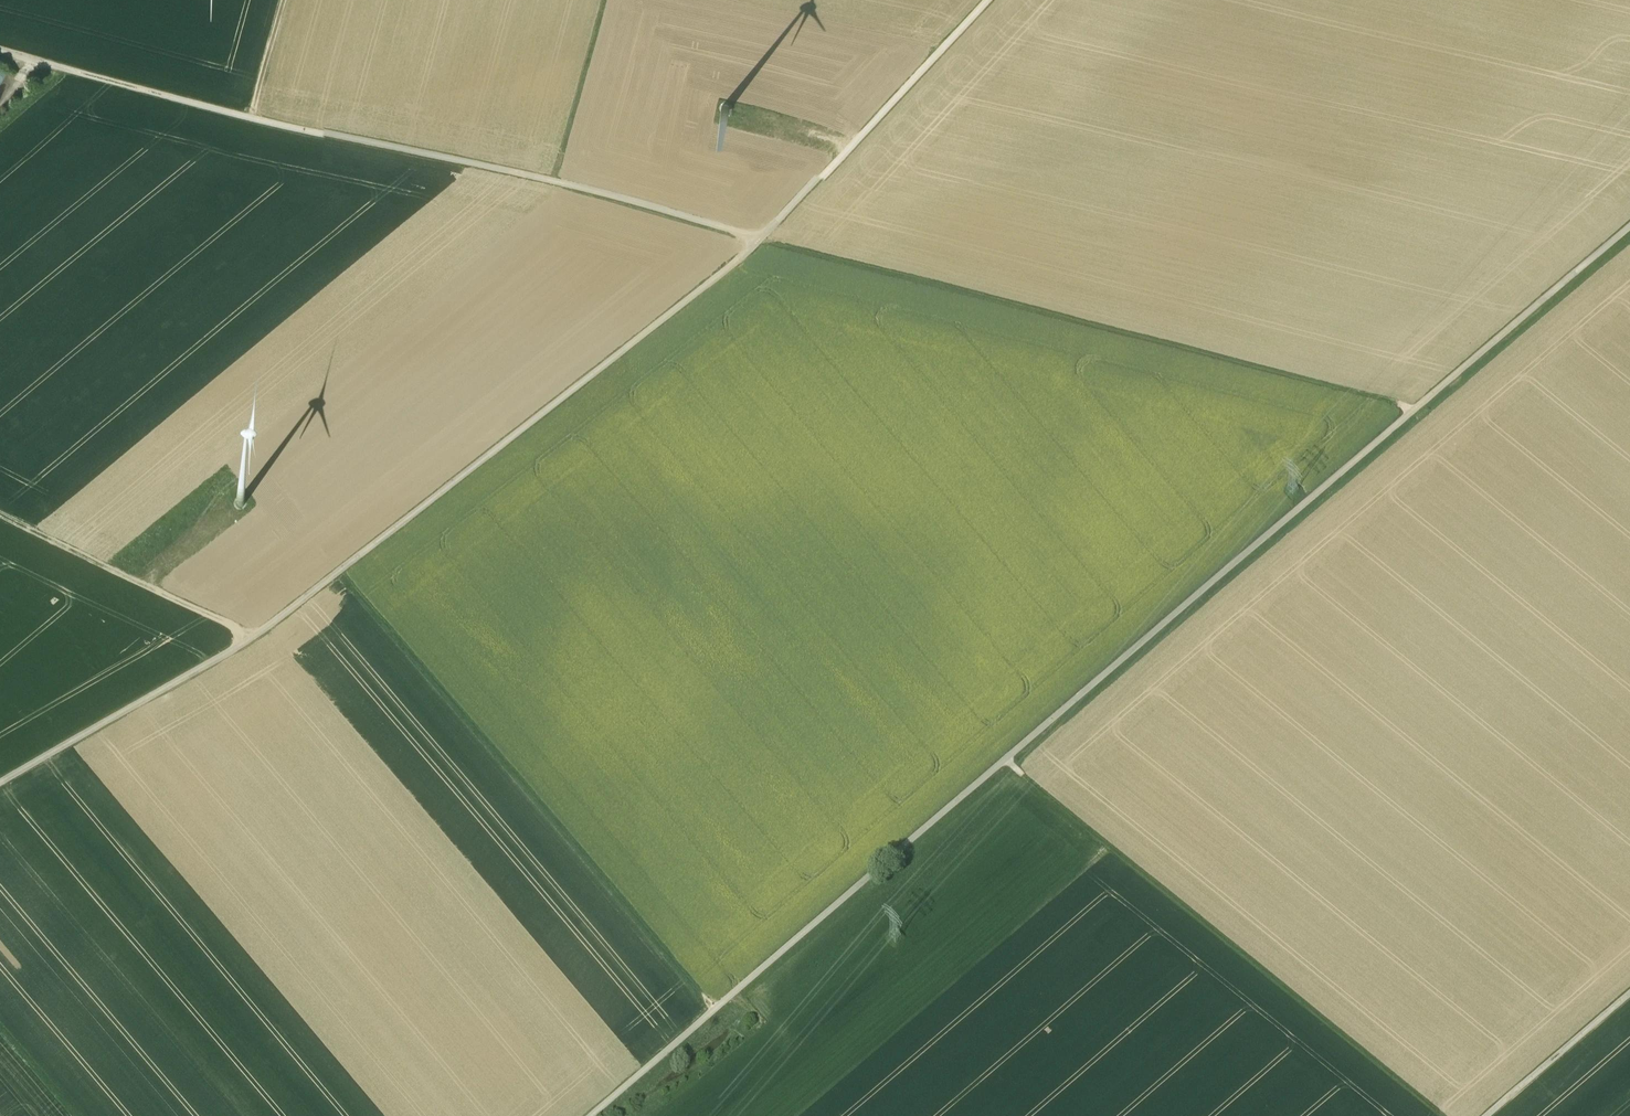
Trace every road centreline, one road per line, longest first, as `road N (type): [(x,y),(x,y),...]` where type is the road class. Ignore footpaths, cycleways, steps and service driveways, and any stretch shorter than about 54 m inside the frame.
road 1 (track): [(0,51),(274,124),(608,197),(782,249),(1414,409)]
road 2 (track): [(590,1115),(1629,224)]
road 3 (track): [(0,784),(253,637),(732,268),(989,0)]
road 4 (track): [(714,1010),(341,571)]
road 5 (track): [(1441,1115),(1005,762)]
road 6 (track): [(253,637),(143,586),(240,504)]
road 7 (track): [(605,0),(557,184)]
road 8 (track): [(1489,1115),(1629,995)]
road 9 (track): [(0,517),(143,586)]
road 10 (track): [(854,142),(730,113)]

